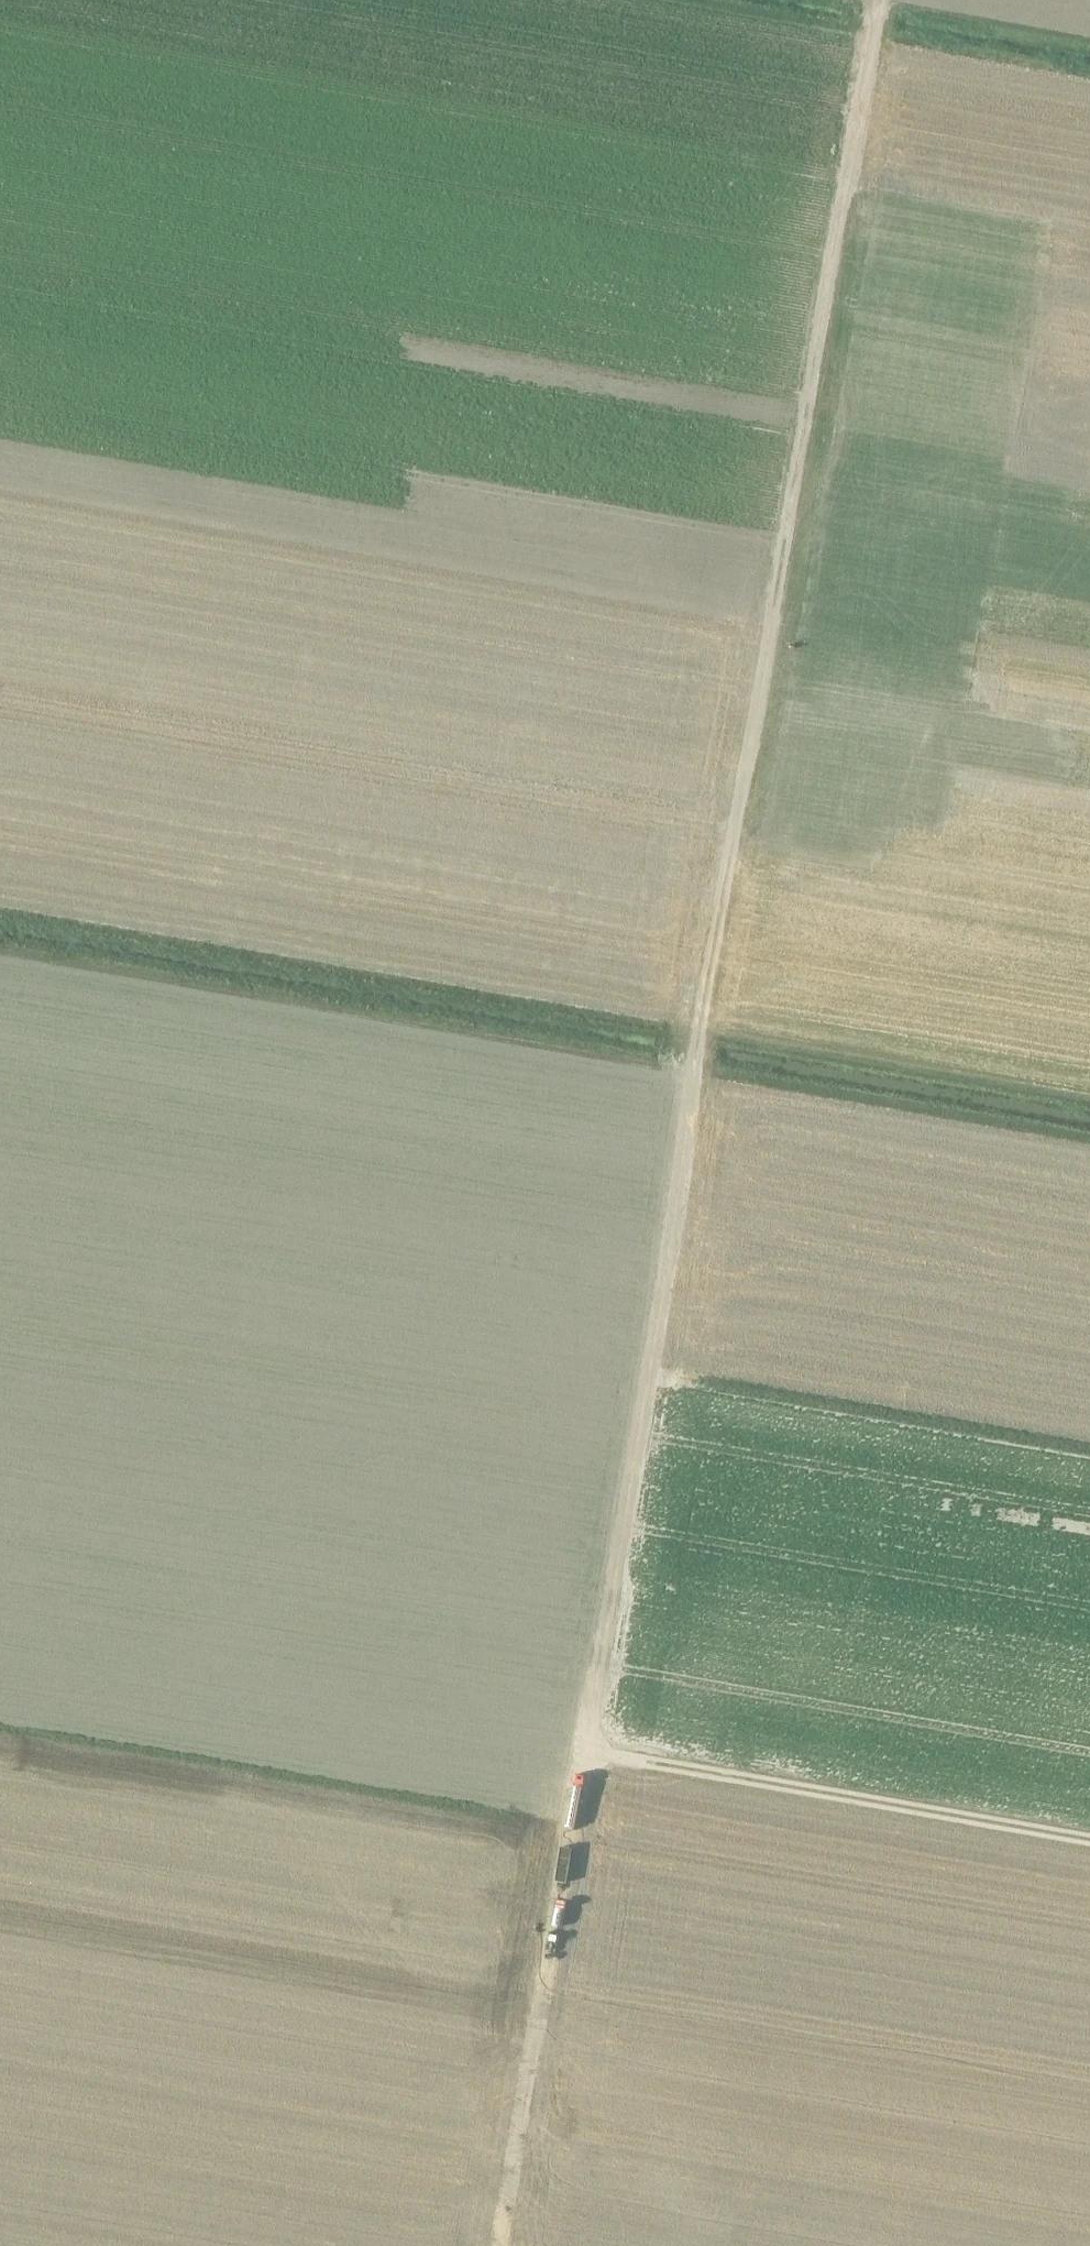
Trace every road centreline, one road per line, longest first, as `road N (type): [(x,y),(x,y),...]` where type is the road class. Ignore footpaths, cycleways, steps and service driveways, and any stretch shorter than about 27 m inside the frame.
road 1 (track): [(1089,1839),(640,1754)]

